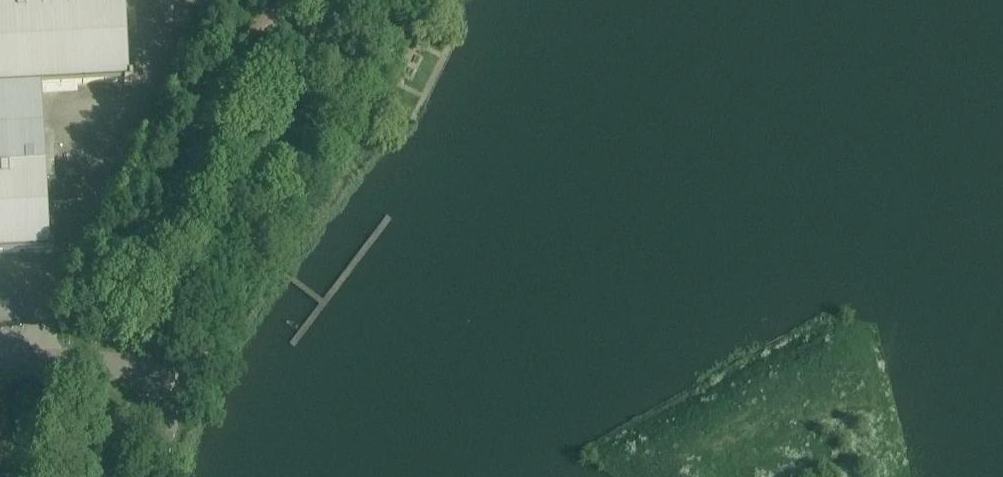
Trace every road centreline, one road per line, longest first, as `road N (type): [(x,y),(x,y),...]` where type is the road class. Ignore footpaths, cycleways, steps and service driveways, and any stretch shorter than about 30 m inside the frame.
road 1 (tertiary): [(160,388),(211,334),(353,72),(383,0)]
road 2 (unclassified): [(0,361),(133,368),(160,388)]

